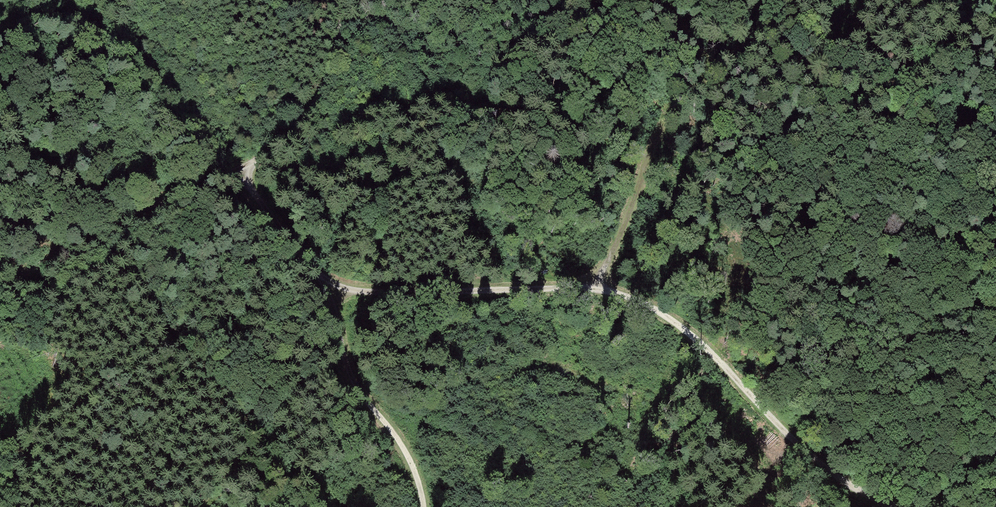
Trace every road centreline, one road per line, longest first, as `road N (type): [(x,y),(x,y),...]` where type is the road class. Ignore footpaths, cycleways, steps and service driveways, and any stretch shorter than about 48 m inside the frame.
road 1 (track): [(294,252),(329,277),(373,286),(595,289),(642,303),(700,342),(827,470),(896,506)]
road 2 (track): [(67,238),(239,170),(298,122),(328,83),(339,0)]
road 3 (track): [(239,170),(301,265),(337,357),(398,436),(424,506)]
road 4 (track): [(595,289),(673,108),(751,46)]

